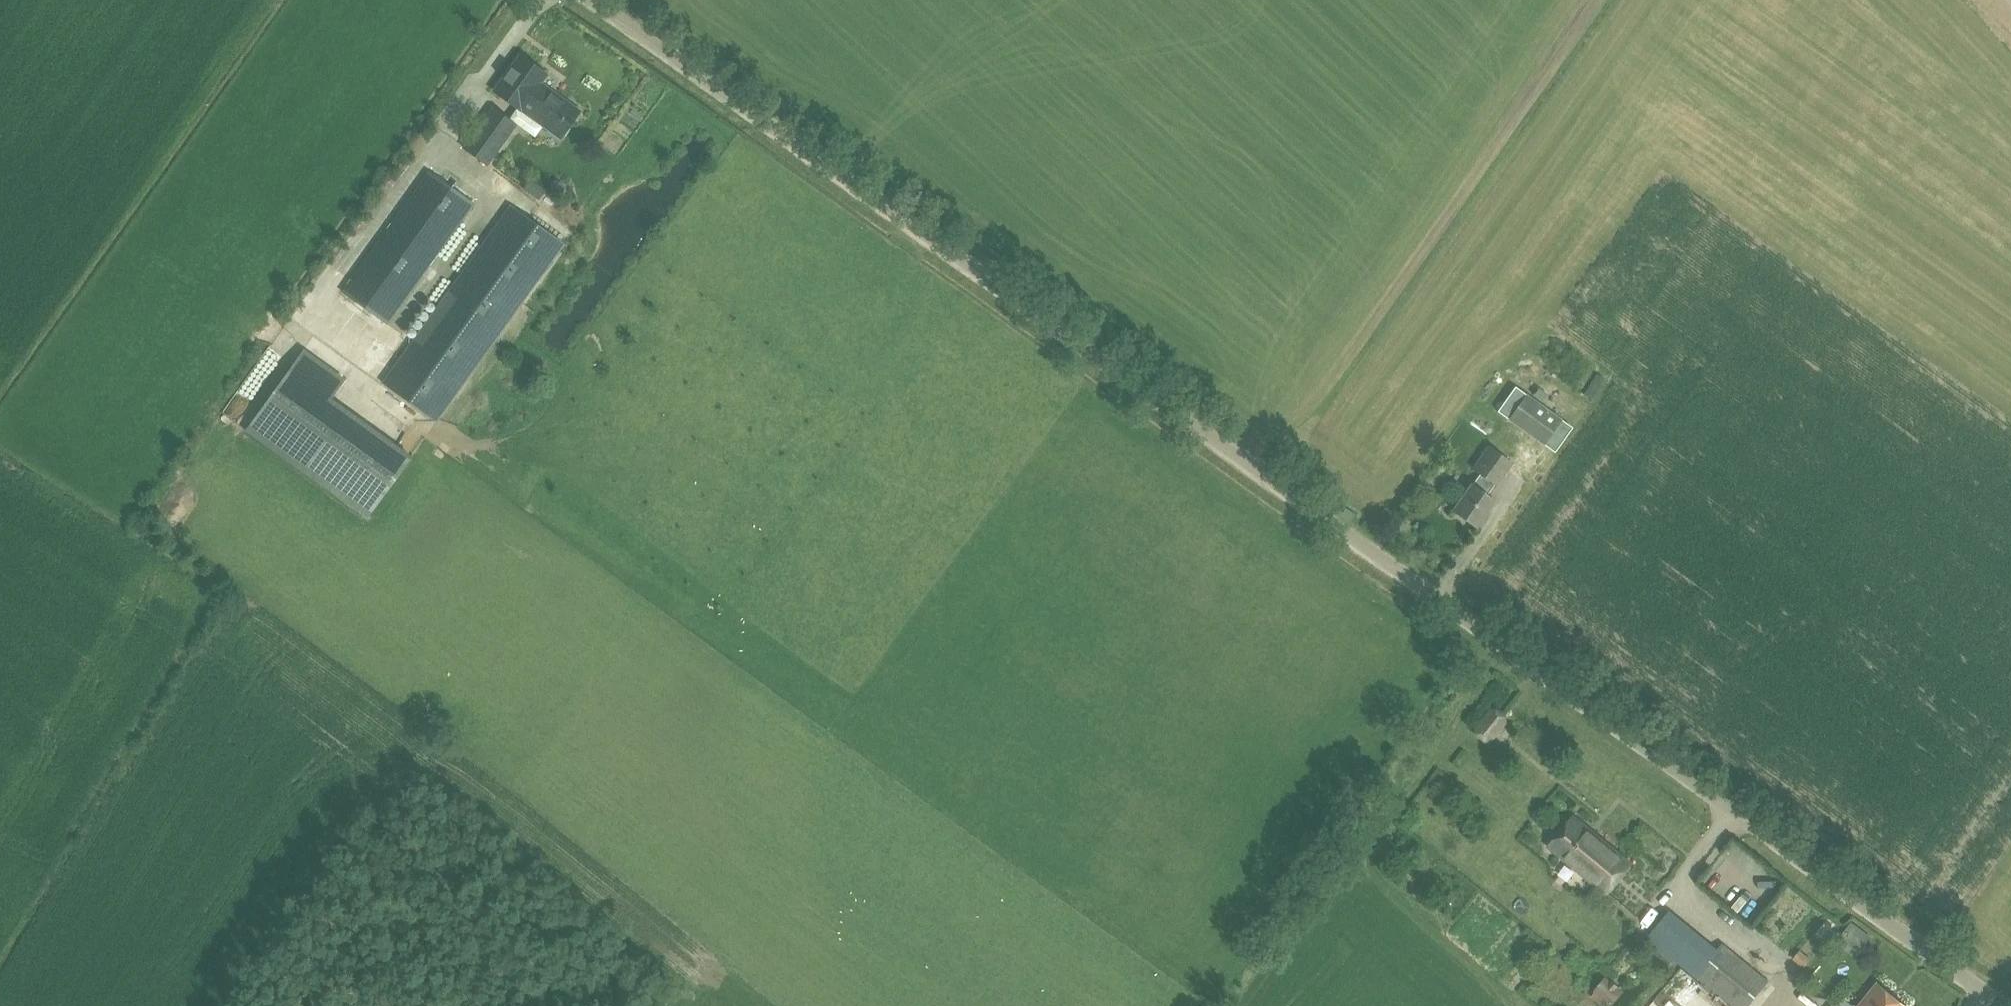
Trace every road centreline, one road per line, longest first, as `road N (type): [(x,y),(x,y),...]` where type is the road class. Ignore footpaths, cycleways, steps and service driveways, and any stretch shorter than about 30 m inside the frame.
road 1 (unclassified): [(1999,1005),(587,0)]

